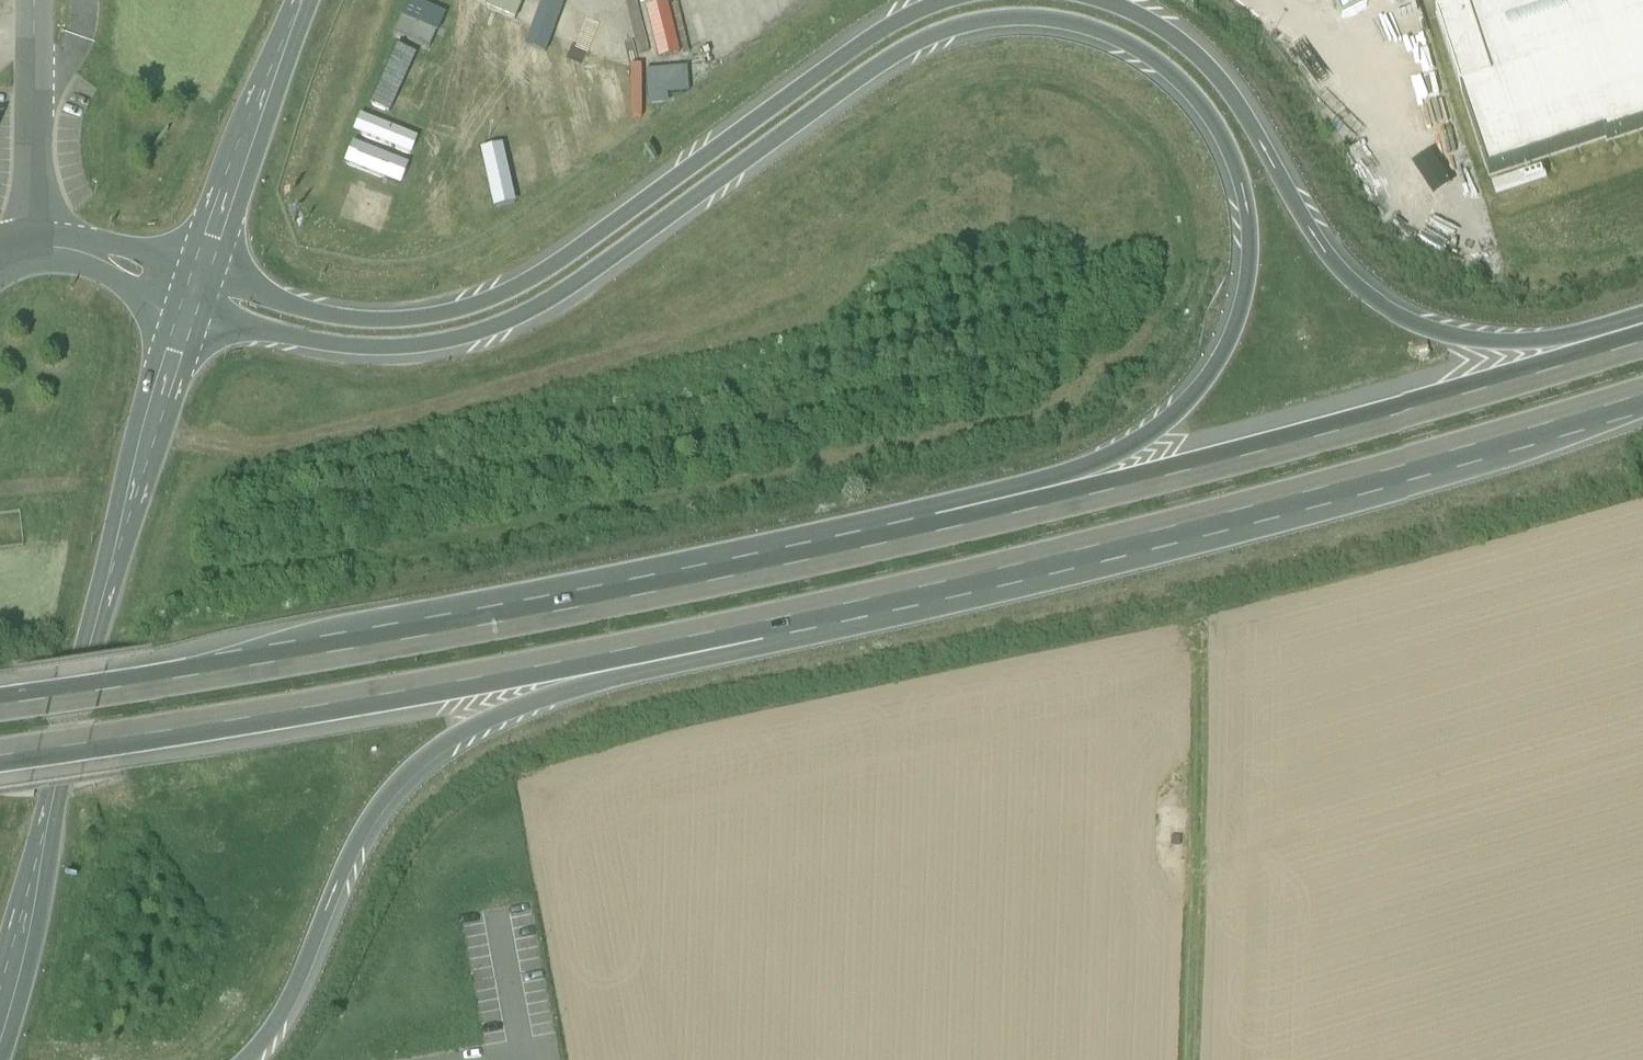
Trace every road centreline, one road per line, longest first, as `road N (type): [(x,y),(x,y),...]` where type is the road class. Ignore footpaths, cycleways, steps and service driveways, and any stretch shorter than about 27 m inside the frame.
road 1 (motorway): [(192,302),(336,345),(407,348),(481,334),(519,320),(626,252),(913,50),(975,30),(1029,26),(1115,46),(1166,77),(1199,111),(1234,173),(1248,274),(1235,332),(1203,390),(1126,458),(957,509),(895,547)]
road 2 (motorway): [(655,652),(997,578),(1642,407)]
road 3 (motorway): [(895,547),(408,646),(0,711)]
road 4 (motorway): [(962,0),(873,39),(495,298),(411,318),(341,317),(201,273)]
road 5 (motorway): [(1642,351),(1262,459),(895,547)]
road 6 (secondary): [(192,302),(108,579),(0,997)]
road 7 (motorway): [(1642,331),(1529,352),(1437,343),(1399,326),(1341,282),(1319,254),(1219,86),(1156,31),(1080,0)]
road 8 (motorway): [(0,762),(655,652)]
road 9 (motorway): [(245,1059),(293,996),(364,832),(399,787),(466,737),(655,652)]
road 10 (track): [(1188,1059),(1200,633)]
road 11 (secondary): [(201,273),(304,0)]

